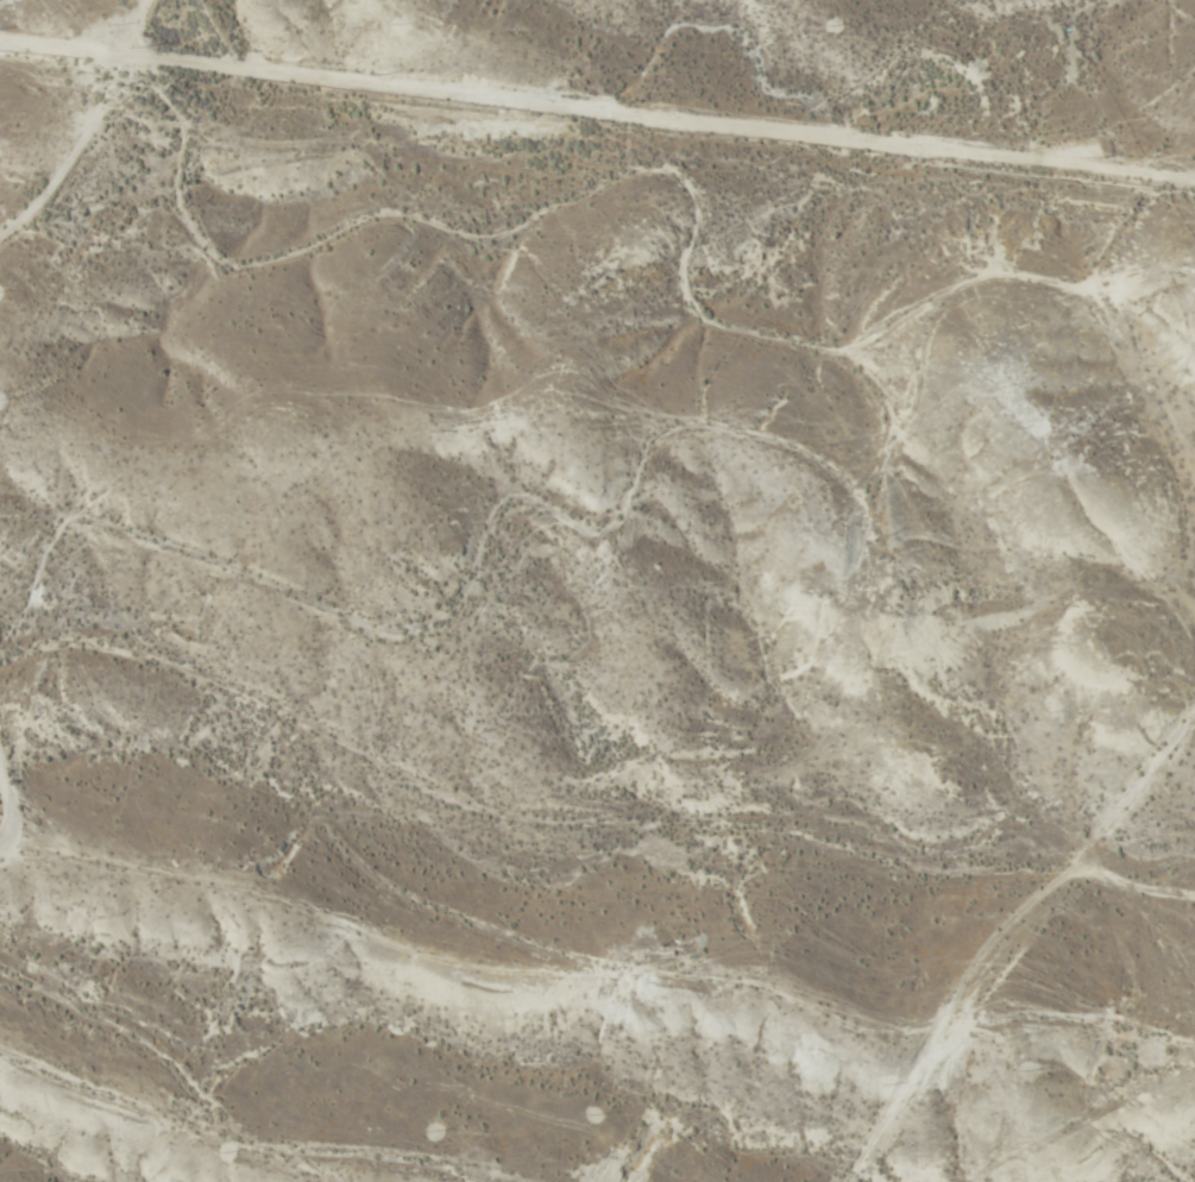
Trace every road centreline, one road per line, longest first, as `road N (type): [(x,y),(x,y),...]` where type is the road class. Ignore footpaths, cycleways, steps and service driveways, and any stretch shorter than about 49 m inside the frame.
road 1 (track): [(0,536),(107,526),(348,618),(627,507),(750,482),(799,518),(911,501),(936,476),(917,389),(1033,133),(1082,0)]
road 2 (residential): [(847,1181),(936,1070),(1006,949),(1194,714)]

